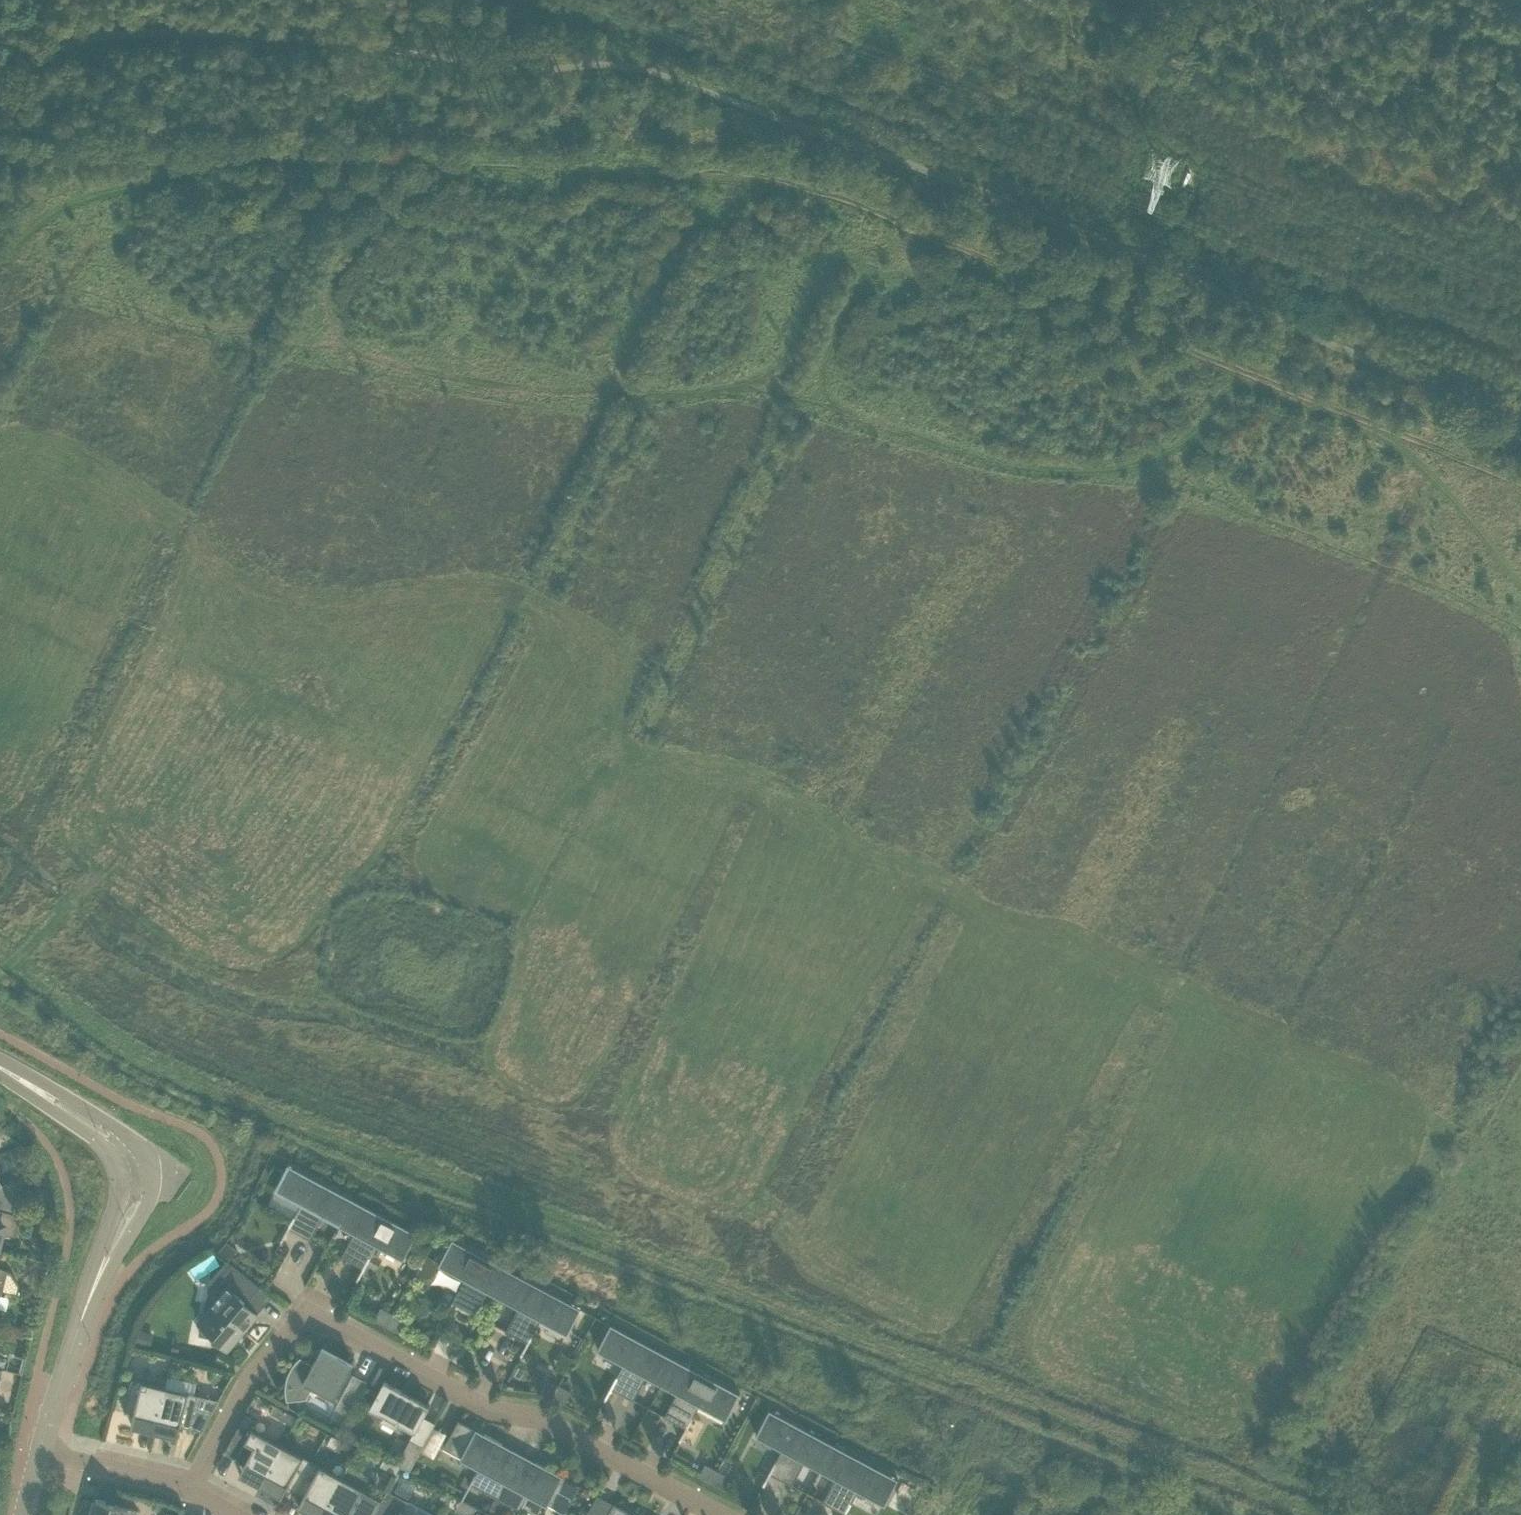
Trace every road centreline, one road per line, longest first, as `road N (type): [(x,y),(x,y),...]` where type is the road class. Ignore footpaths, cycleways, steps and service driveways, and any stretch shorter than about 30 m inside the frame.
road 1 (track): [(1242,373),(819,187),(442,161),(208,166)]
road 2 (track): [(1145,470),(1060,471),(973,456),(780,390),(591,391),(359,356)]
road 3 (residential): [(728,1514),(555,1424),(492,1408),(313,1314),(239,1396),(192,1491)]
road 4 (track): [(1520,635),(1465,601),(1145,470)]
road 5 (track): [(359,356),(338,335),(325,296),(336,266),(361,240),(363,220),(351,209),(262,199),(208,166)]
road 6 (track): [(838,410),(832,360),(859,283),(858,268),(846,261),(830,267),(768,390)]
road 7 (track): [(197,165),(83,196),(30,222),(0,257)]
road 8 (track): [(197,165),(69,149),(0,124)]
road 9 (track): [(1520,591),(1398,437)]
road 10 (residential): [(40,1452),(95,1279)]
road 11 (track): [(1398,437),(1242,373)]
road 12 (residential): [(192,1491),(40,1452)]
road 13 (unclassified): [(149,1166),(134,1141),(108,1123),(37,1088)]
road 14 (track): [(1145,470),(1176,452),(1242,373)]
road 15 (track): [(1398,437),(1520,484)]
road 16 (residential): [(95,1279),(145,1209),(149,1166)]
road 17 (track): [(545,0),(632,38),(635,67)]

